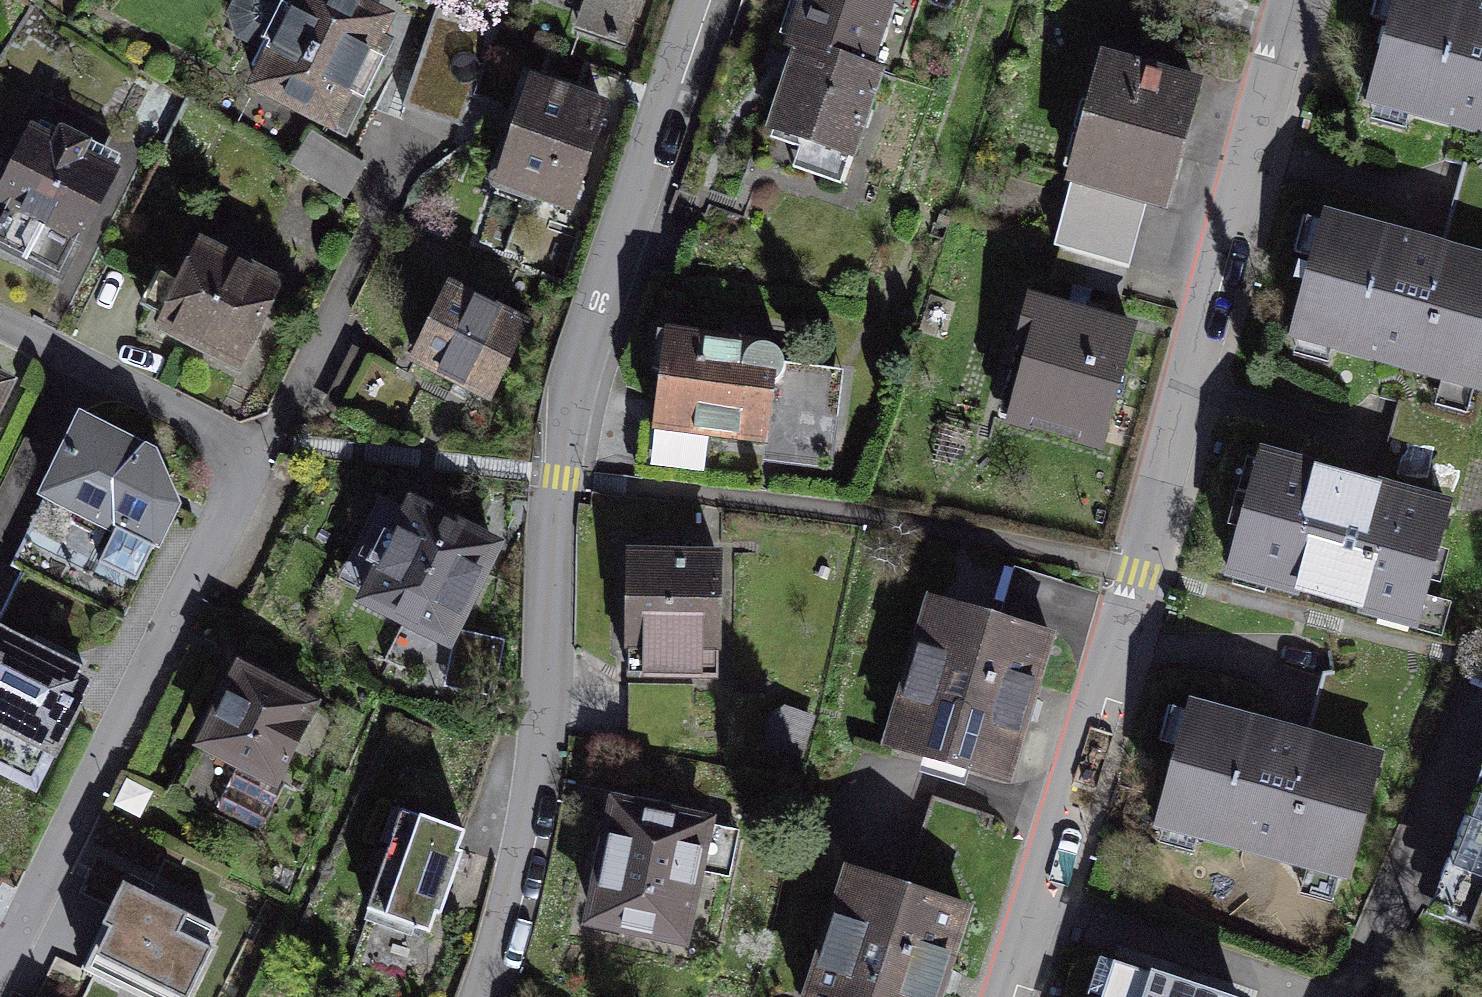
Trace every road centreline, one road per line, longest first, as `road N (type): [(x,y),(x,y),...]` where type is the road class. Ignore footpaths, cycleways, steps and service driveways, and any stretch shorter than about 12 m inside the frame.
road 1 (residential): [(1026,996),(1134,574),(1301,0)]
road 2 (residential): [(703,0),(583,347),(556,479),(527,857),(486,996)]
road 3 (residential): [(252,456),(0,968)]
road 4 (residential): [(252,456),(399,179)]
road 5 (residential): [(0,321),(252,456)]

